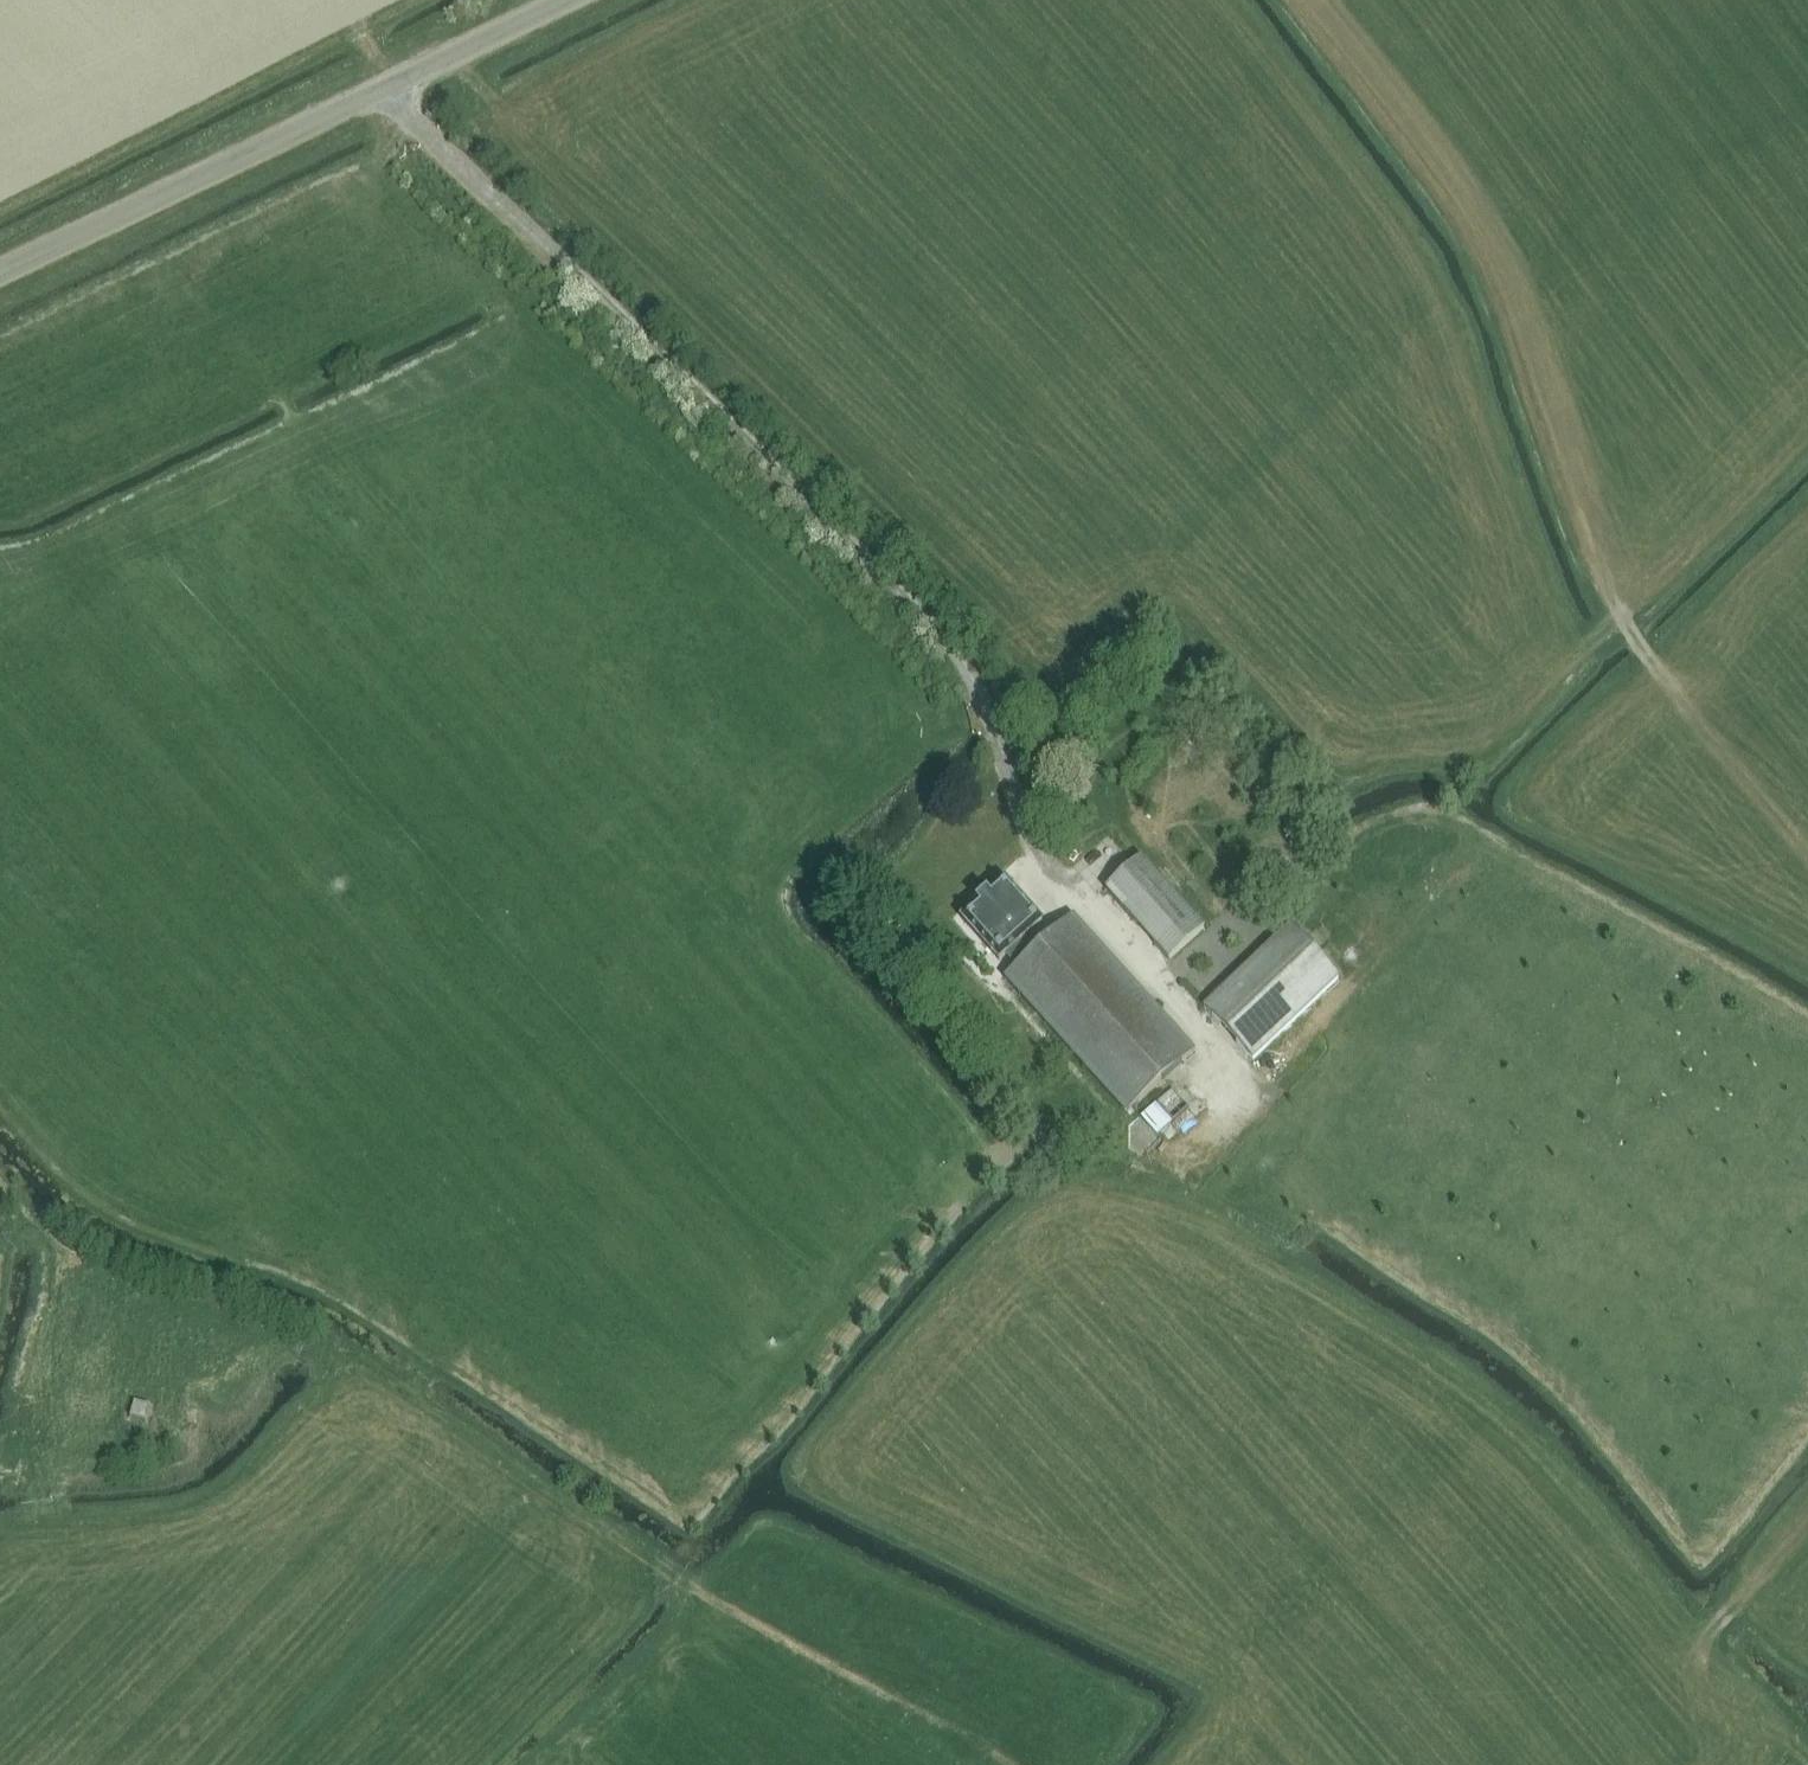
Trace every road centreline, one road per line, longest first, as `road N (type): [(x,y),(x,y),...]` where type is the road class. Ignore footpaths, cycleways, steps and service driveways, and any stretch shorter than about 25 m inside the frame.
road 1 (tertiary): [(0,281),(586,0)]

